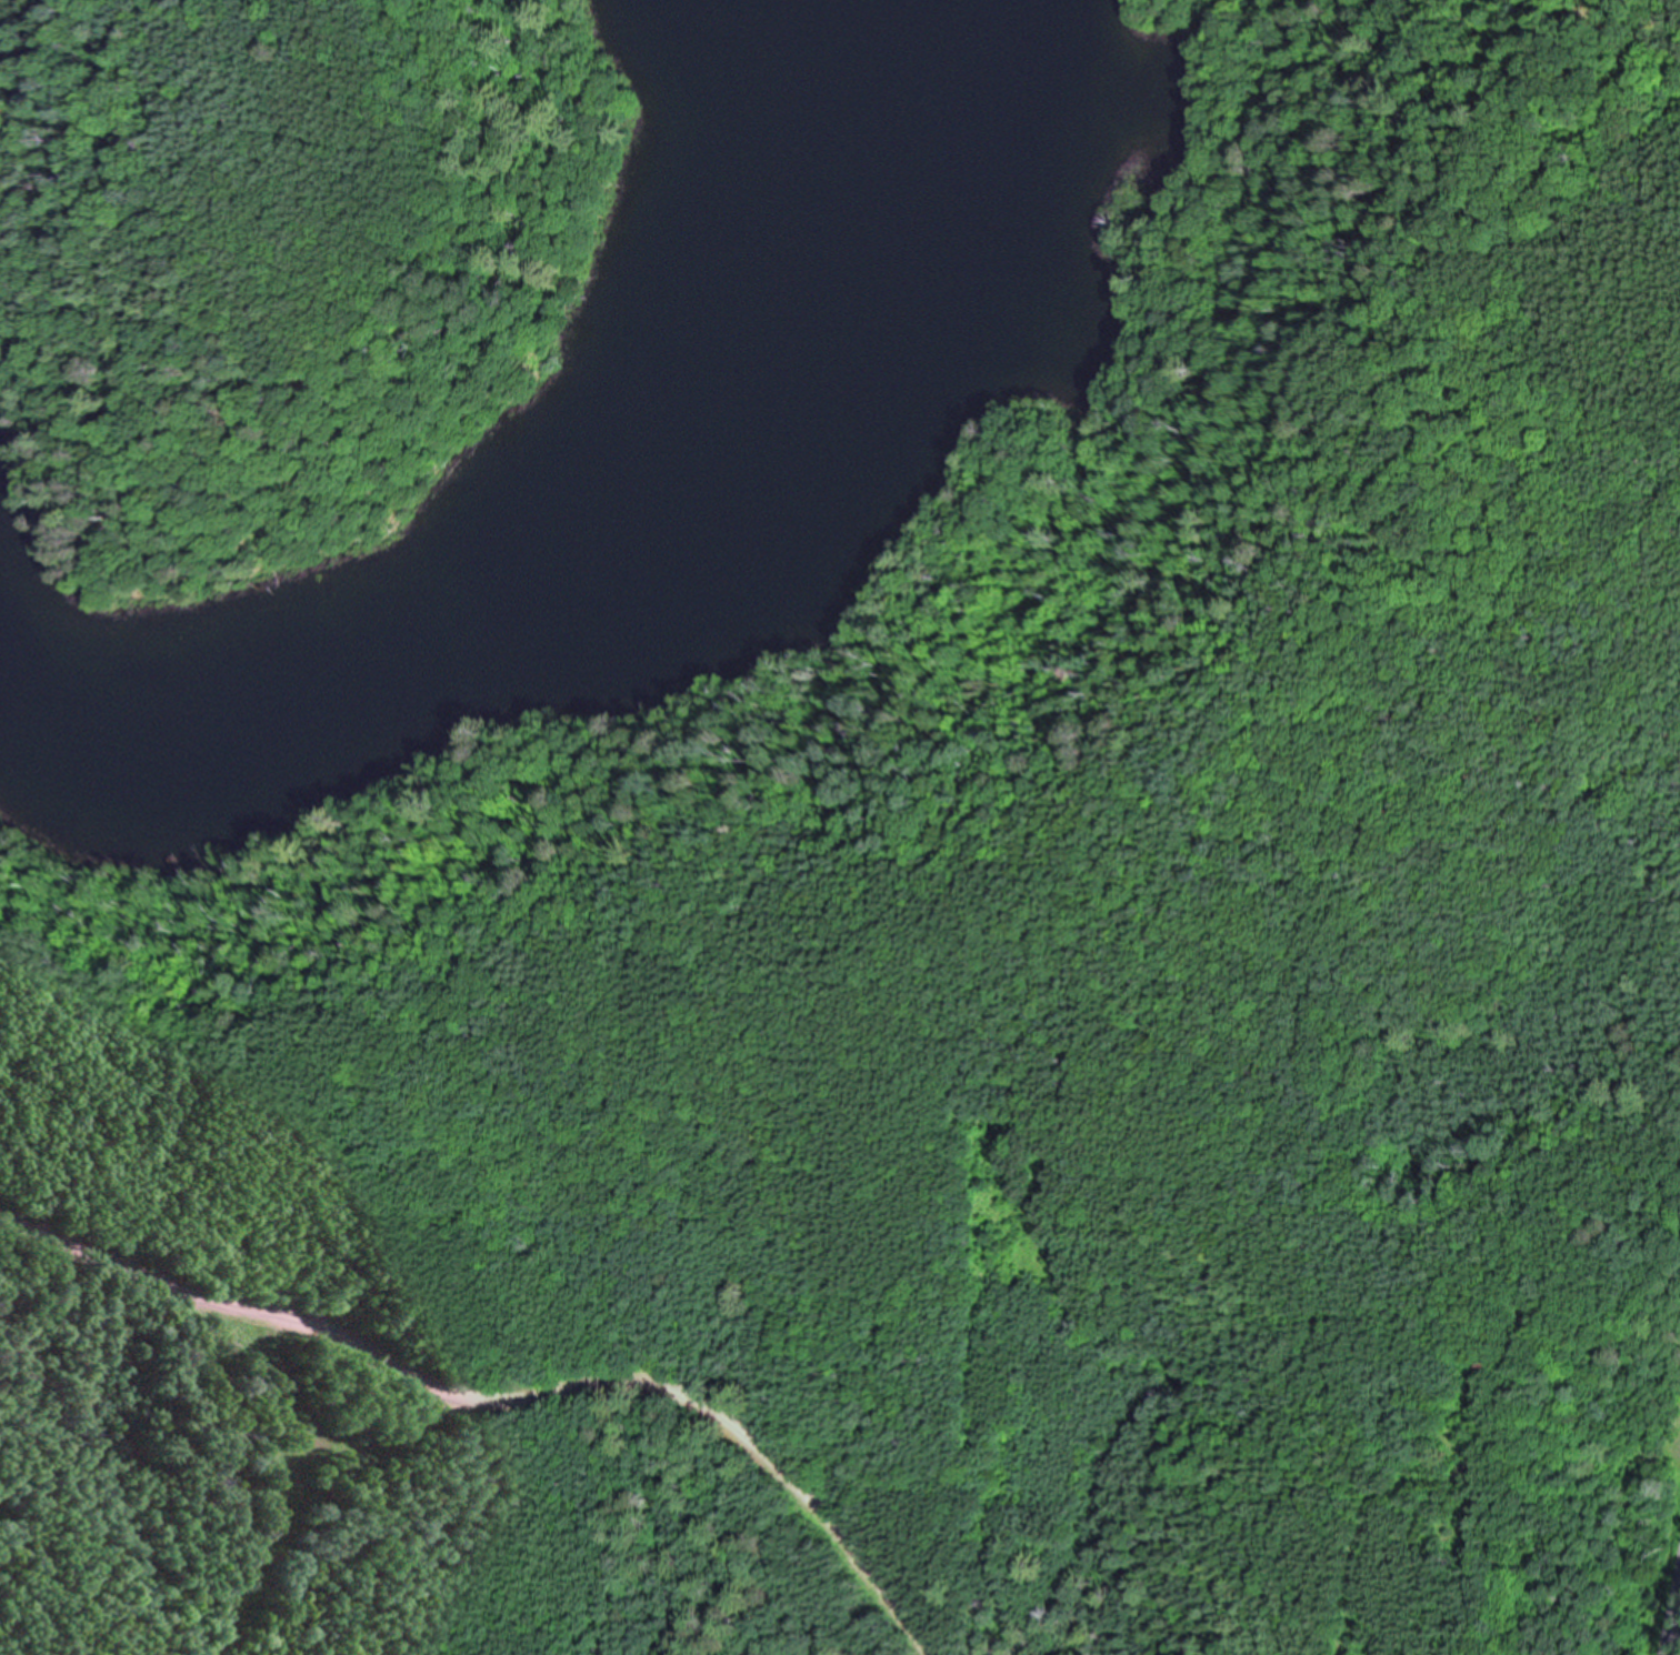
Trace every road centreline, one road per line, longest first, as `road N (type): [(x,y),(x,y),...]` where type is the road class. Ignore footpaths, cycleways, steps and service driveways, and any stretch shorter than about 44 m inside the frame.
road 1 (residential): [(0,1215),(186,1290),(324,1325),(471,1403),(642,1380),(686,1388),(747,1427),(832,1507),(932,1654)]
road 2 (residential): [(1679,1518),(1661,1654)]

